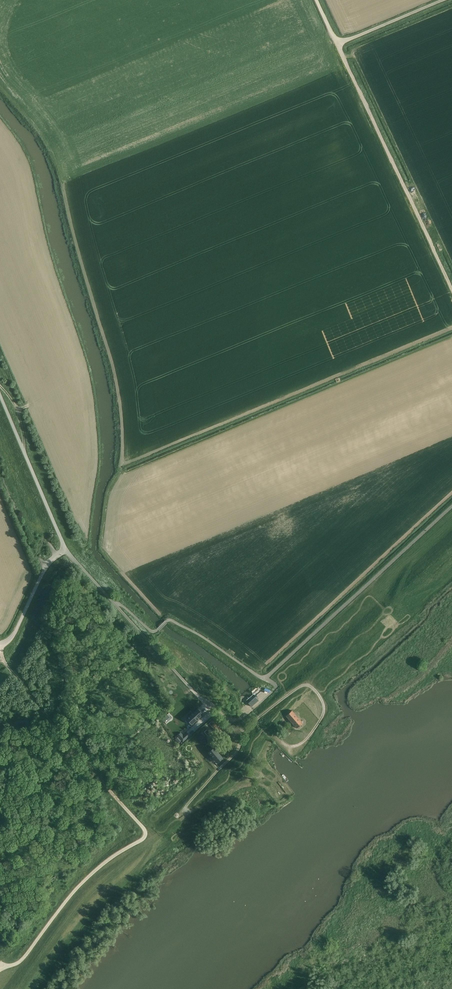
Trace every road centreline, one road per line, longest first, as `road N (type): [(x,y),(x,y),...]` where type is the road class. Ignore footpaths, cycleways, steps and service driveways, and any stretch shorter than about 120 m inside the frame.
road 1 (track): [(451,289),(342,56)]
road 2 (track): [(4,988),(69,897),(145,832)]
road 3 (track): [(115,797),(9,668),(1,647)]
road 4 (unclassified): [(65,549),(0,395)]
road 5 (track): [(406,587),(309,686)]
road 6 (unclassified): [(147,640),(65,549)]
road 7 (unclassified): [(0,647),(17,630),(44,567),(65,549)]

